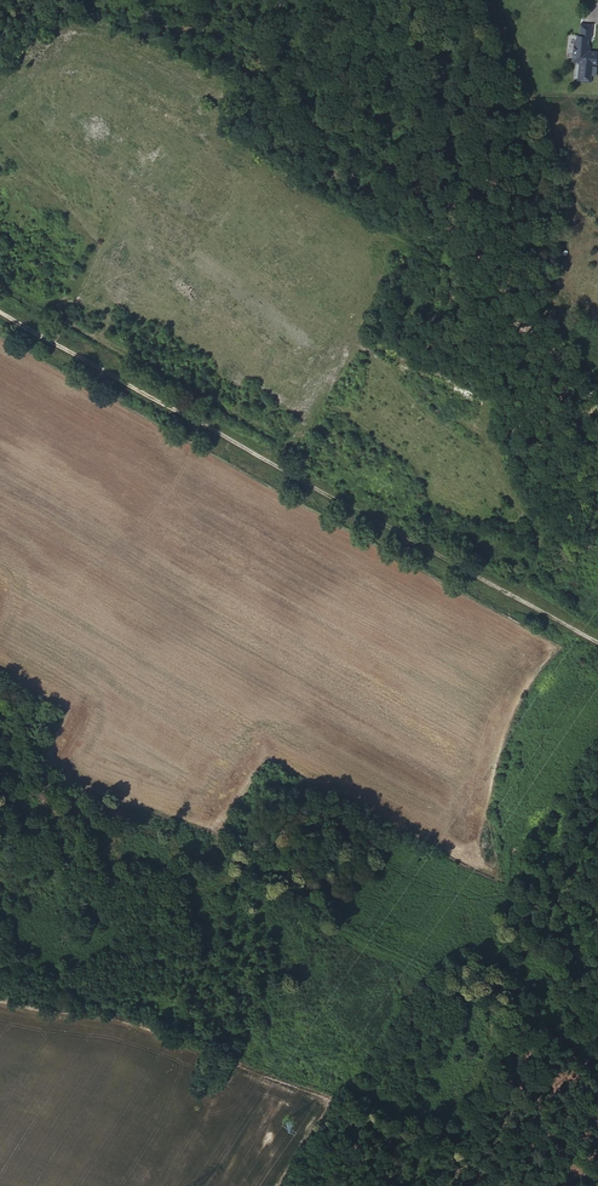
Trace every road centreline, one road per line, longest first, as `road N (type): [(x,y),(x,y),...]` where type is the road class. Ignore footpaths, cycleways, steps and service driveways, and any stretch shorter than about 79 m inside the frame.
road 1 (unclassified): [(0,313),(597,641)]

